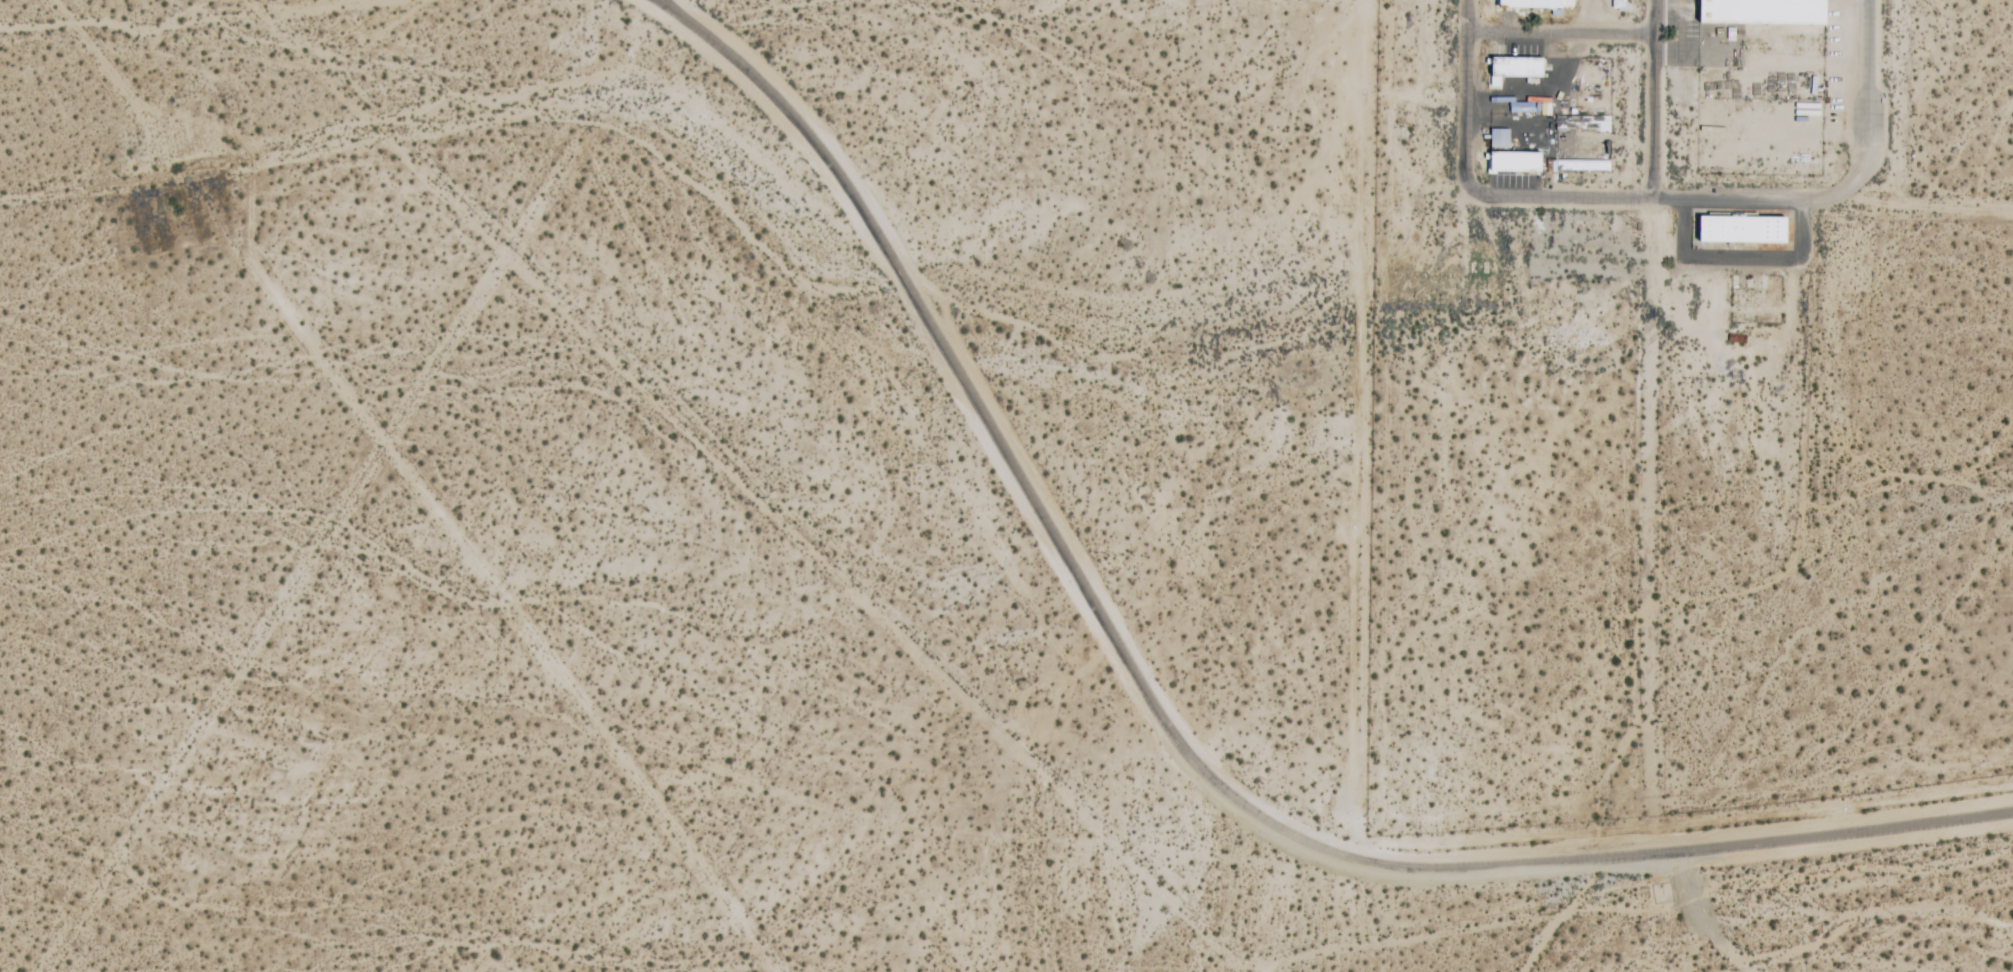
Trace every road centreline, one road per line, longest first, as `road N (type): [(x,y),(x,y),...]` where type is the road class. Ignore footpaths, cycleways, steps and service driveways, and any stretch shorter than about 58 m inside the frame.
road 1 (residential): [(663,0),(758,79),(850,187),(1171,736),(1235,805),(1285,838),(1339,860),(1443,870),(2012,807)]
road 2 (residential): [(1465,0),(1466,192)]

